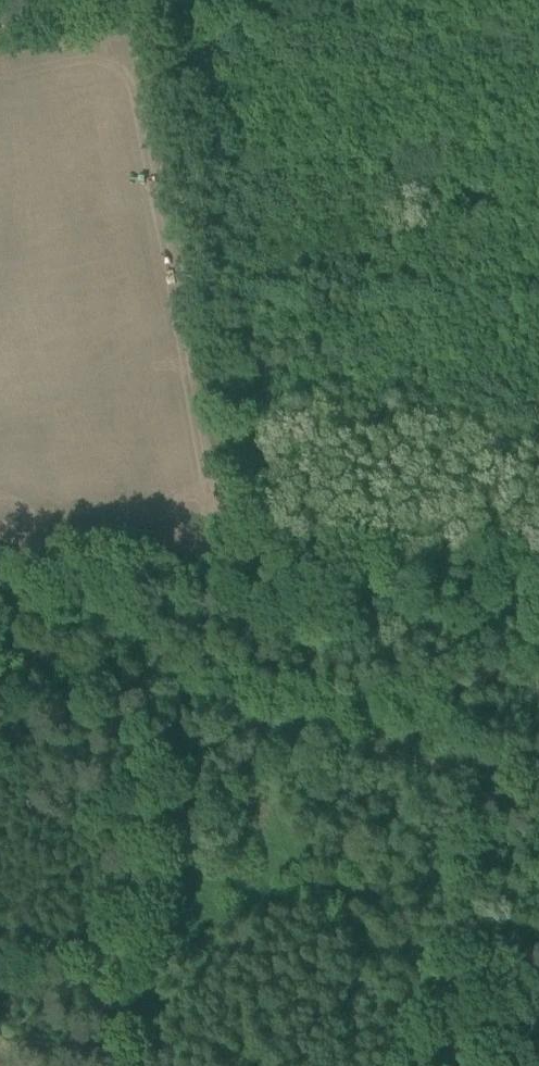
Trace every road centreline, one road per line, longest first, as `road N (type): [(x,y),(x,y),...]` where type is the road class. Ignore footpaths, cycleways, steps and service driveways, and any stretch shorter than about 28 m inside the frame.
road 1 (track): [(538,795),(0,674)]
road 2 (track): [(193,0),(0,31)]

